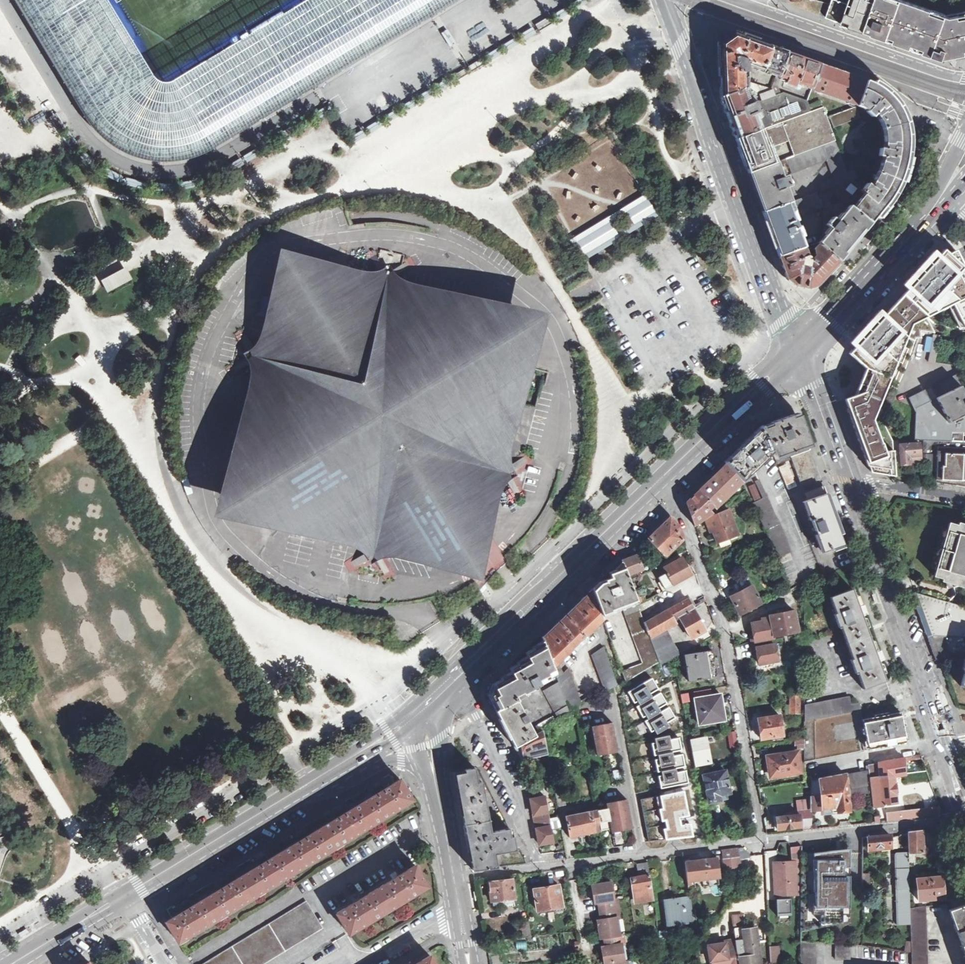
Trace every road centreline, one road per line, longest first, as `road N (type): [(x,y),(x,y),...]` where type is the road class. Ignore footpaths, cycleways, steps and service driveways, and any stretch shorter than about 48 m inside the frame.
road 1 (secondary): [(455,683),(795,352)]
road 2 (residential): [(964,818),(536,868)]
road 3 (unclassified): [(664,0),(795,352)]
road 4 (residential): [(841,481),(939,743)]
road 5 (unclassified): [(964,79),(731,0)]
road 6 (secondary): [(126,896),(329,773)]
road 7 (residential): [(455,683),(523,813),(536,868)]
road 8 (secondary): [(795,352),(932,205)]
road 9 (residential): [(795,352),(841,481)]
road 10 (secondary): [(14,963),(126,896)]
road 11 (residential): [(841,481),(964,499)]

